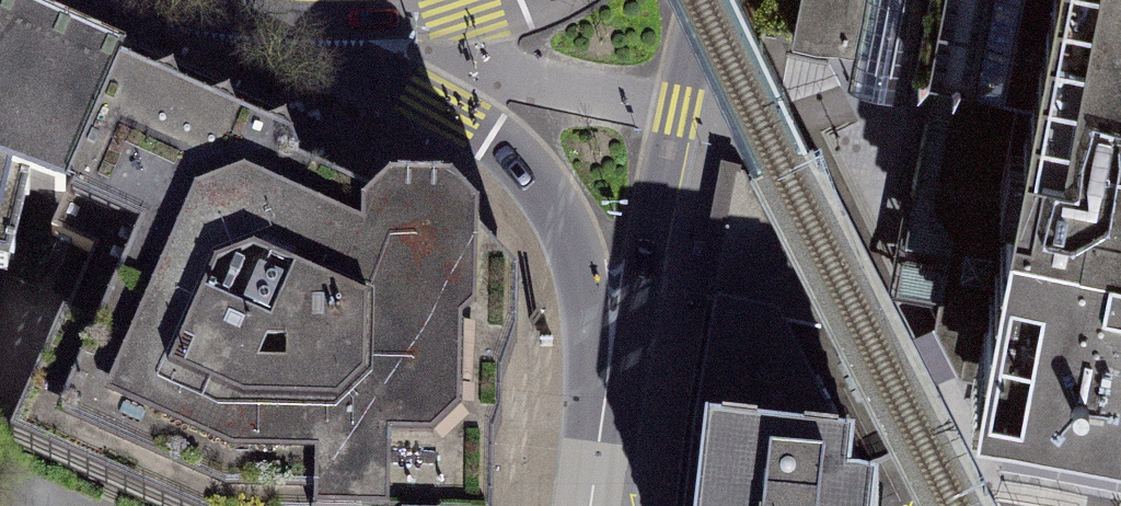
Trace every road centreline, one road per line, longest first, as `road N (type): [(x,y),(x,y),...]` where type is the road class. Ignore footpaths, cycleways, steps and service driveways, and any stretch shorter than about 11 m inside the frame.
road 1 (primary): [(594,480),(587,292),(563,213),(534,172),(494,136),(234,0)]
road 2 (secondary): [(594,480),(620,418),(661,177),(704,0)]
road 3 (secondary): [(423,0),(343,12),(234,0)]

